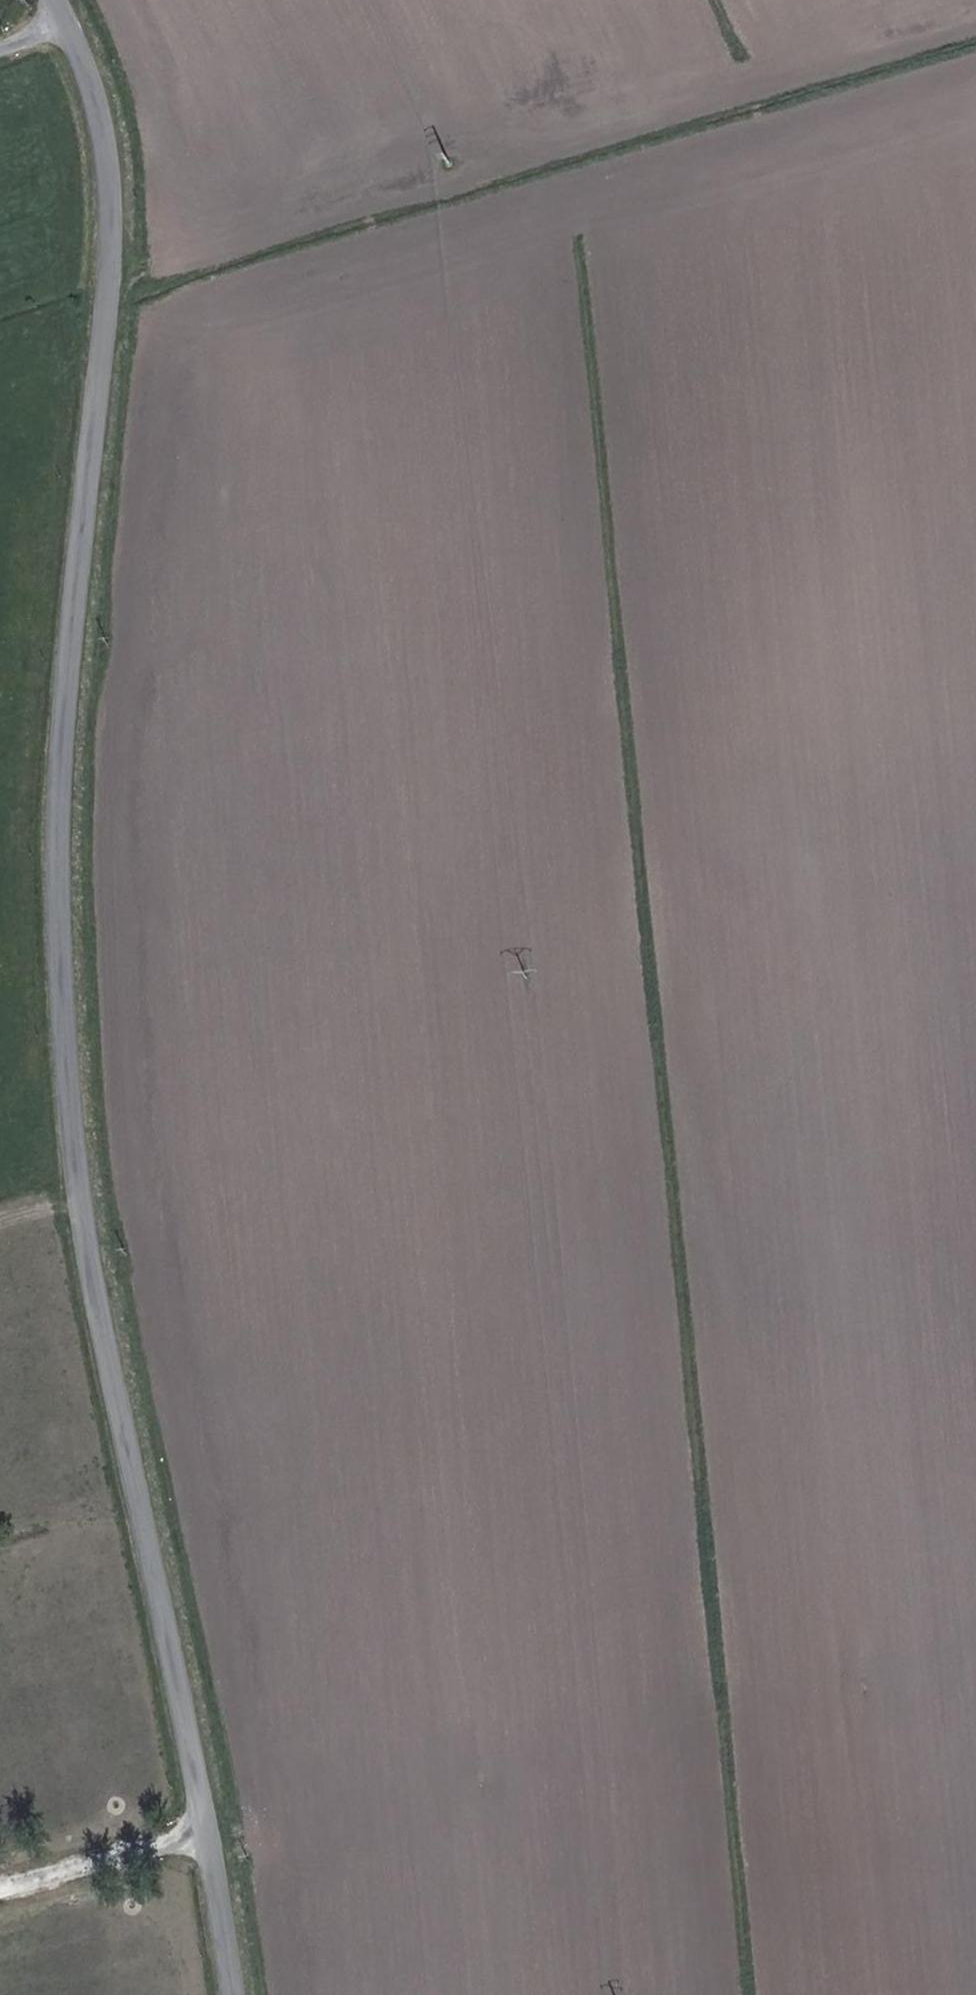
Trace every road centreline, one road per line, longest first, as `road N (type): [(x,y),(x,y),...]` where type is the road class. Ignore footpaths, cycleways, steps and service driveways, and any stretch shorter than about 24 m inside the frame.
road 1 (tertiary): [(59,0),(97,98),(114,225),(62,850),(73,1099),(91,1256),(212,1834),(238,1994)]
road 2 (track): [(0,1892),(212,1834)]

